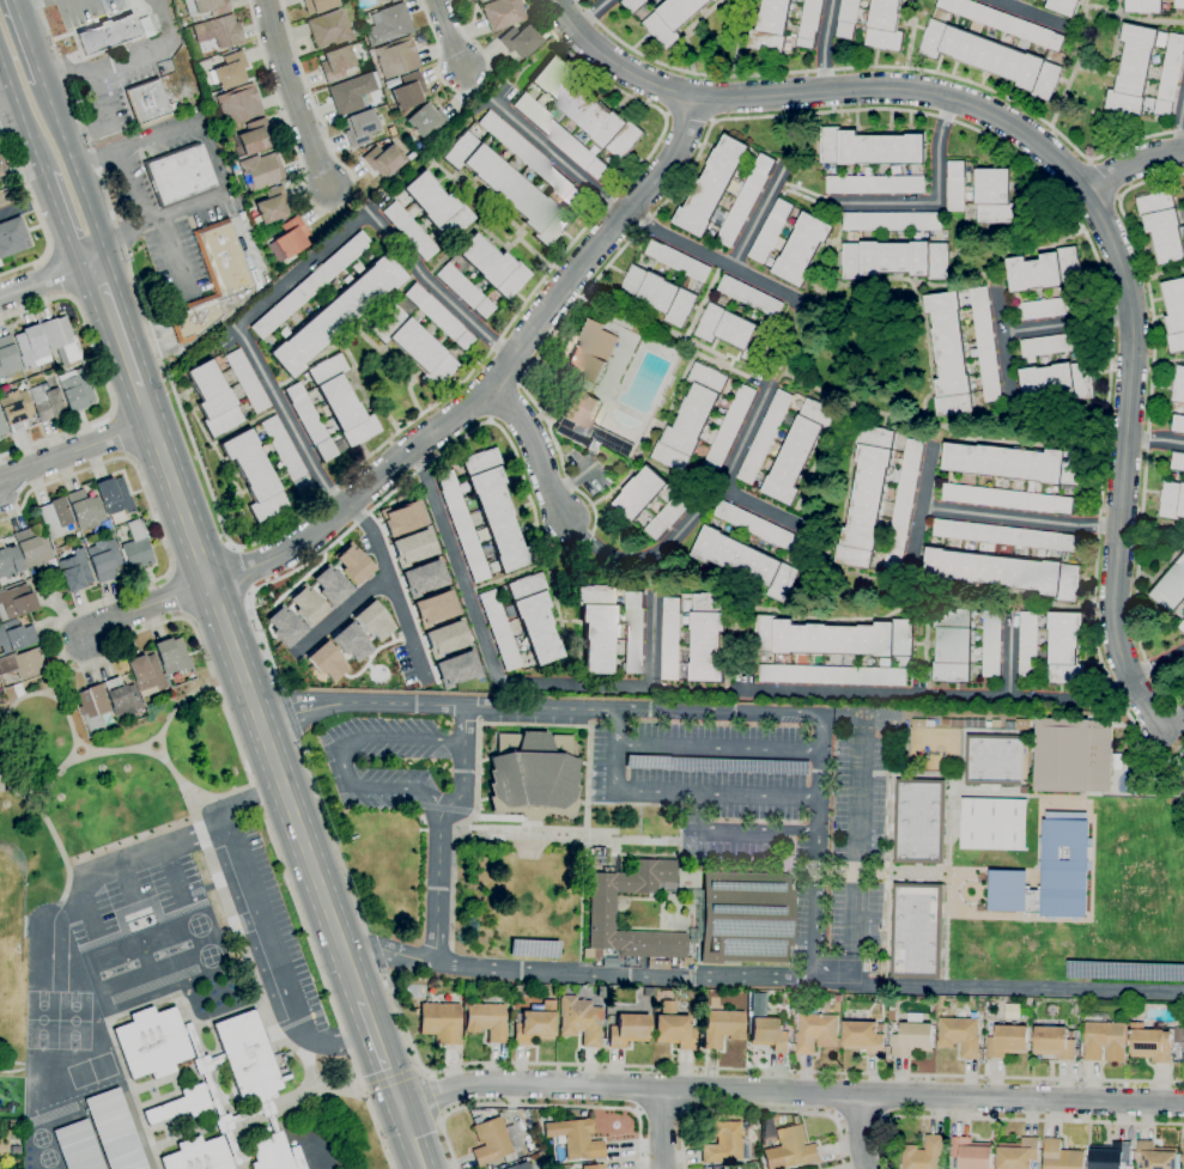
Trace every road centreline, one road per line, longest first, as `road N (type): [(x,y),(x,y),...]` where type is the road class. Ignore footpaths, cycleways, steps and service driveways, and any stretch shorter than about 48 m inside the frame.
road 1 (tertiary): [(556,0),(612,61),(658,86),(735,98),(873,87),(953,98),(983,106),(1088,190),(1118,255),(1133,321),(1115,598),(1116,634),(1131,680)]
road 2 (residential): [(1183,1104),(481,1086),(401,1104)]
road 3 (tertiary): [(210,584),(308,538),(470,407),(663,171),(696,96)]
road 4 (secondary): [(139,390),(360,1000)]
road 5 (residential): [(268,0),(328,185)]
road 6 (secondary): [(93,263),(97,231),(43,83)]
road 7 (residential): [(151,424),(0,485)]
road 8 (residential): [(488,386),(532,438),(565,519)]
road 9 (residential): [(210,584),(123,615),(87,638)]
road 10 (secondary): [(93,263),(139,390)]

